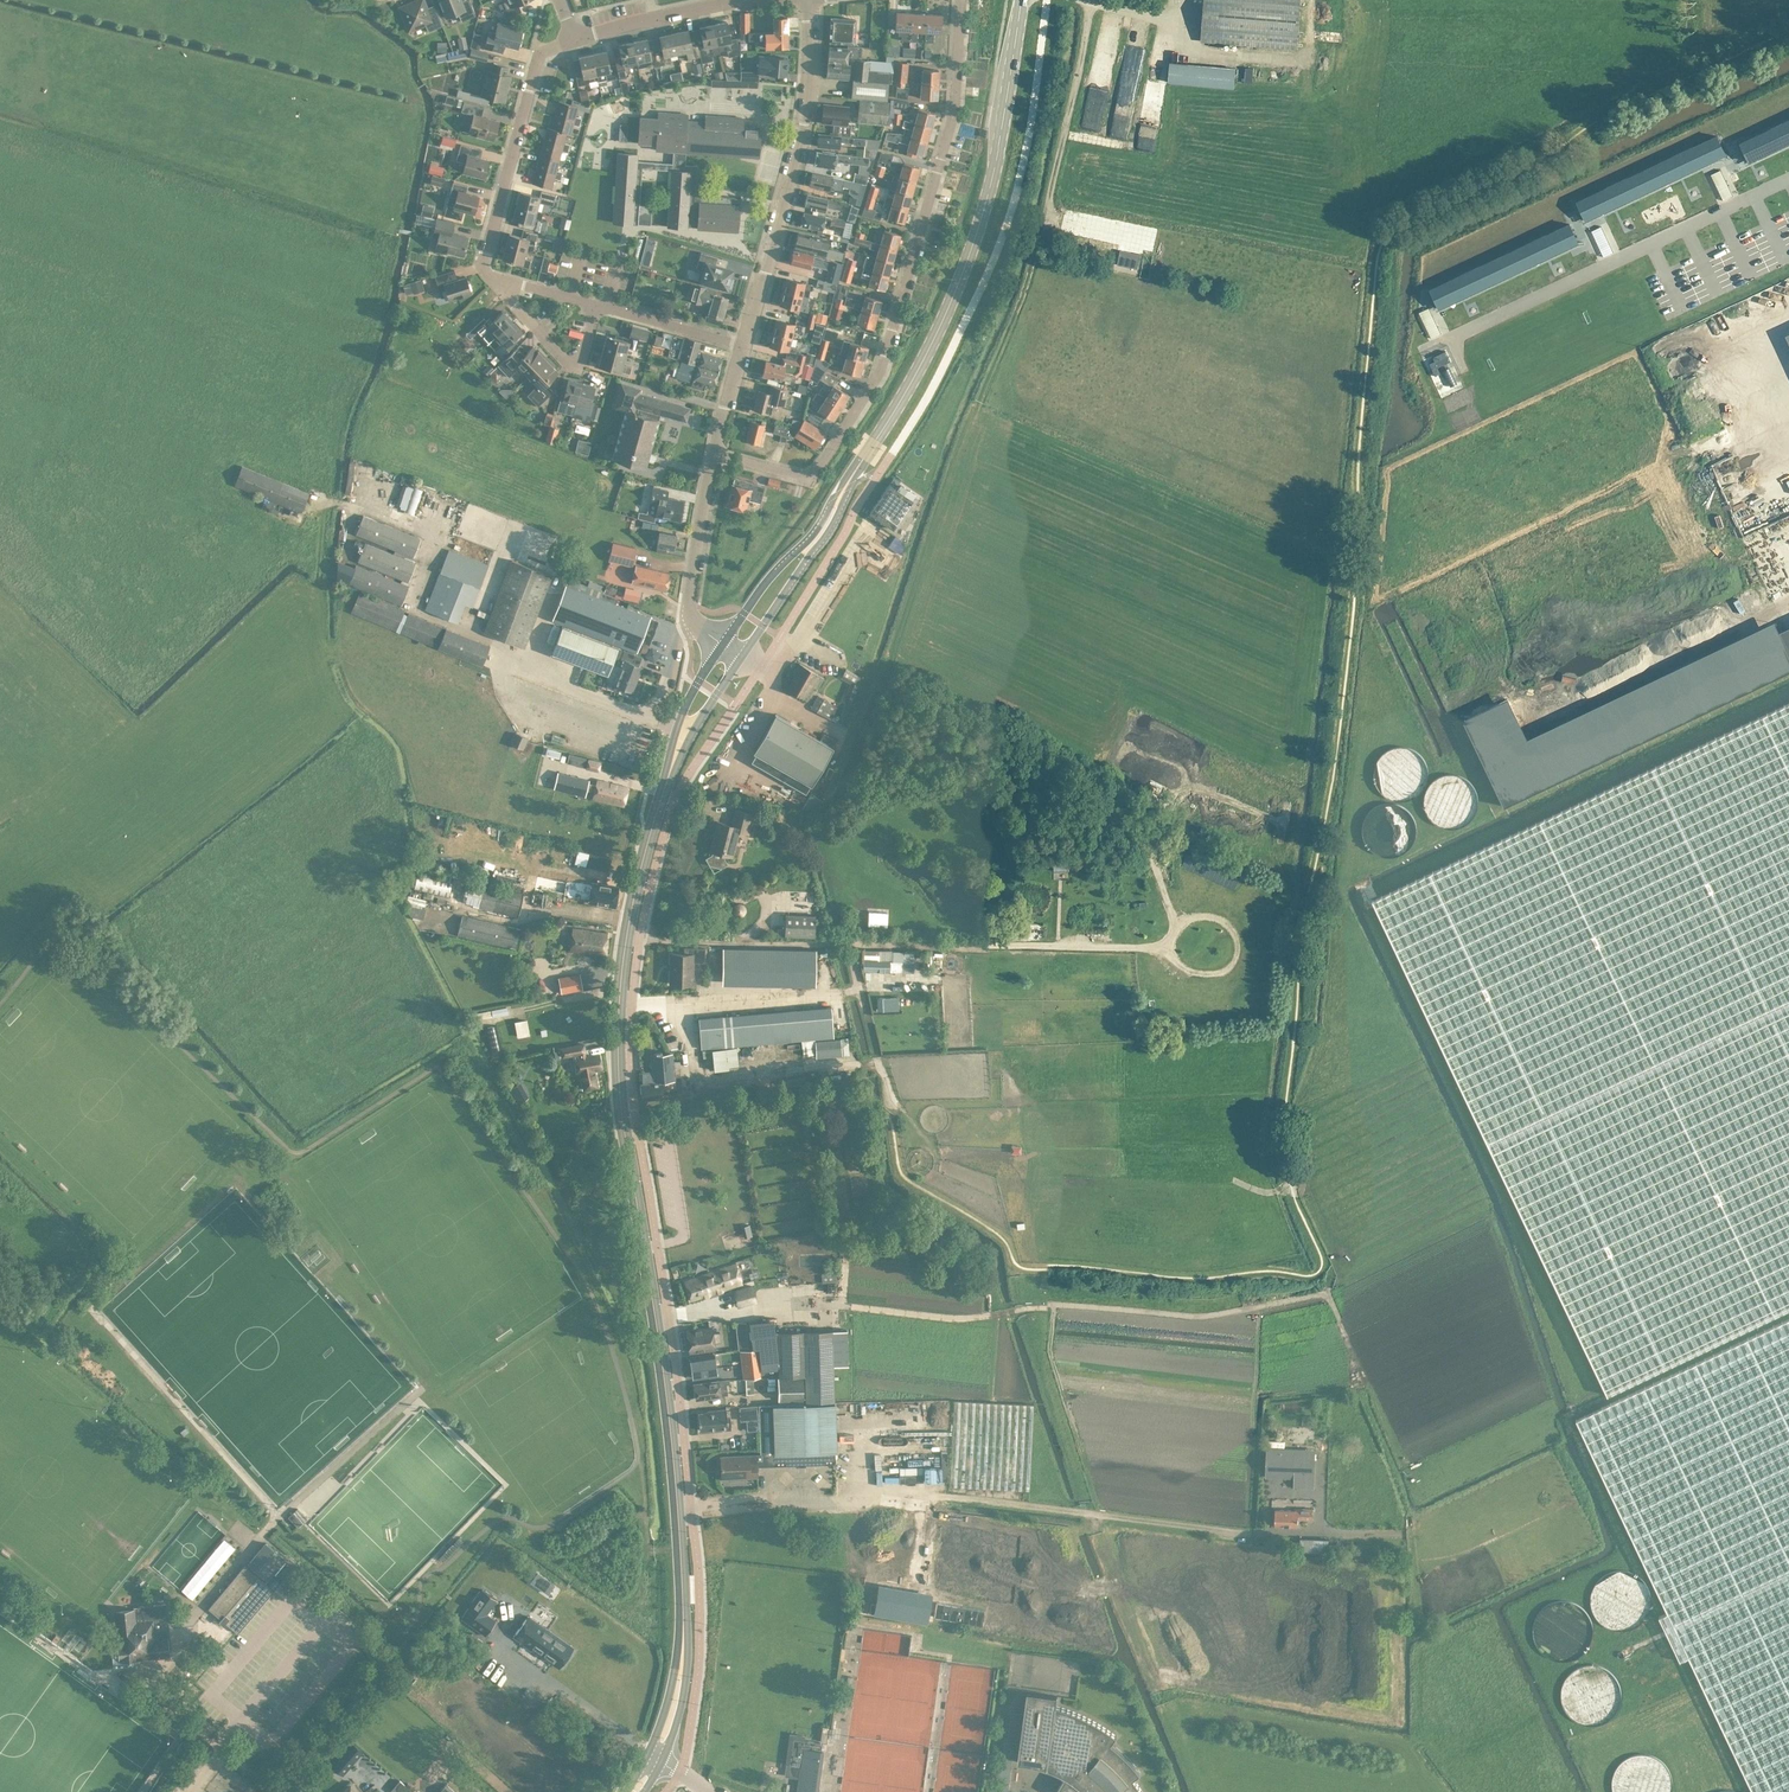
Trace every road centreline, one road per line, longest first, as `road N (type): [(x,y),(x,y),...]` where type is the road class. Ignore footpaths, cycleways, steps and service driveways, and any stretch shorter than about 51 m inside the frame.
road 1 (secondary): [(681,1660),(670,1424),(618,1067),(635,887),(672,759)]
road 2 (residential): [(713,452),(812,471),(880,368),(952,113),(959,0)]
road 3 (track): [(851,1303),(954,1314),(1057,1303),(1195,1316),(1323,1295),(1363,1376)]
road 4 (secondary): [(844,484),(923,355),(969,249),(995,160),(1021,0)]
road 5 (residential): [(743,344),(801,123),(806,0)]
road 6 (residential): [(499,278),(482,267),(538,49),(575,35)]
road 7 (track): [(1087,0),(1047,204),(1053,220),(1070,224)]
road 8 (residential): [(723,640),(686,604),(713,452)]
road 9 (secondary): [(844,484),(723,640)]
road 10 (secondary): [(742,651),(833,519),(844,484)]
road 11 (residential): [(595,303),(579,363),(565,359),(499,278)]
road 12 (residential): [(575,35),(726,0)]
road 13 (residential): [(743,344),(595,303)]
road 14 (secondary): [(723,640),(678,720),(672,759)]
road 15 (secondary): [(672,759),(742,651)]

